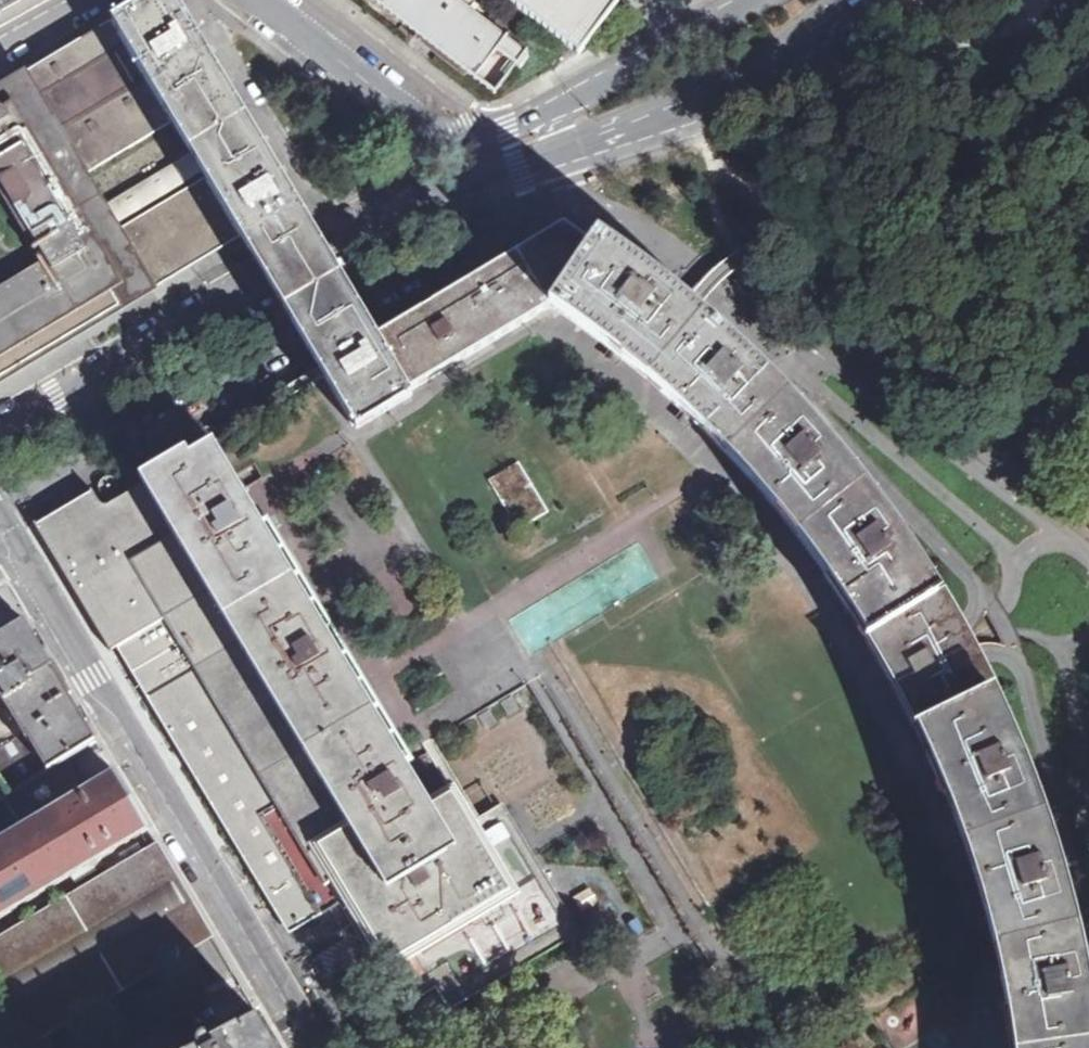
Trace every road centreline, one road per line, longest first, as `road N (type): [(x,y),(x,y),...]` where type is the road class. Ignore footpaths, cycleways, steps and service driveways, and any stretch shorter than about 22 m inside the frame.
road 1 (residential): [(317,1047),(21,559)]
road 2 (unclassified): [(0,429),(393,214)]
road 3 (residential): [(1064,536),(788,328),(722,295)]
road 4 (unclassified): [(558,159),(794,48),(855,0)]
road 5 (residential): [(969,644),(1013,655),(1088,935)]
road 6 (residential): [(812,380),(913,519),(981,591),(969,644)]
road 7 (residential): [(812,380),(1016,567)]
road 8 (unclassified): [(763,0),(570,111)]
road 9 (residential): [(722,295),(564,182),(558,159)]
road 10 (unclassified): [(407,111),(262,0)]
road 11 (unclassified): [(393,214),(558,159)]
road 12 (unclassified): [(570,111),(507,134),(456,130),(407,111)]
road 13 (residential): [(1064,652),(1088,795)]
road 14 (residential): [(722,295),(812,380)]

